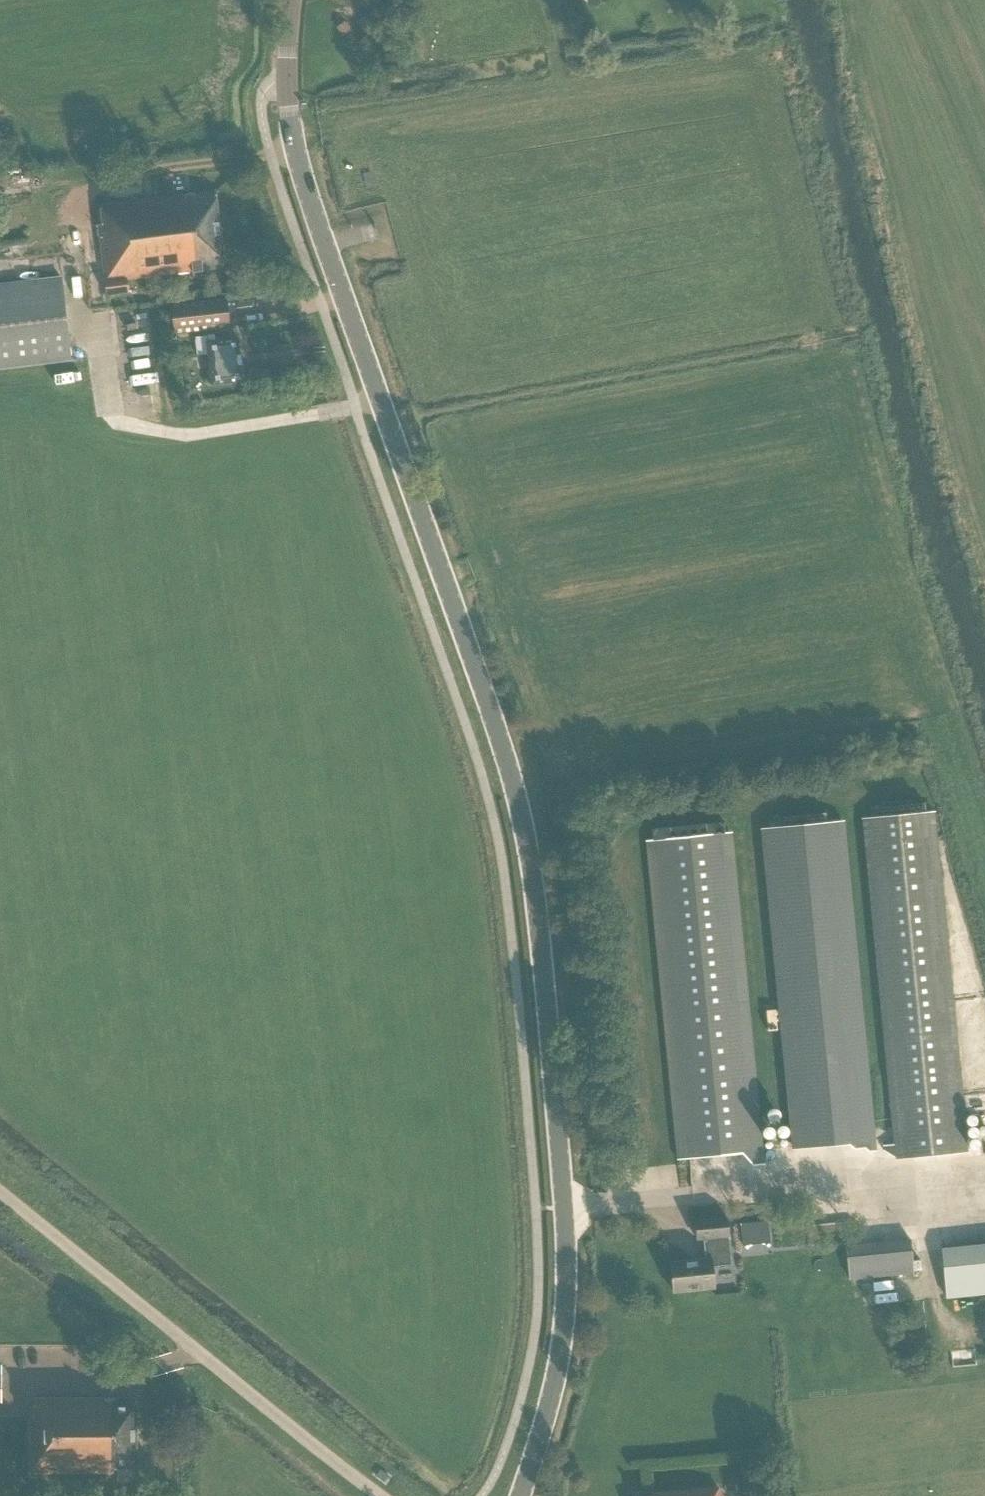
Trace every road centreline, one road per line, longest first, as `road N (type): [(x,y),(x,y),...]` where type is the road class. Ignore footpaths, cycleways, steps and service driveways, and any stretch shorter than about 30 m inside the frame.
road 1 (tertiary): [(520,1495),(558,1365),(567,1292),(531,873),(504,753),(299,164),(288,103),(293,0)]
road 2 (unclassified): [(383,1495),(0,1201)]

